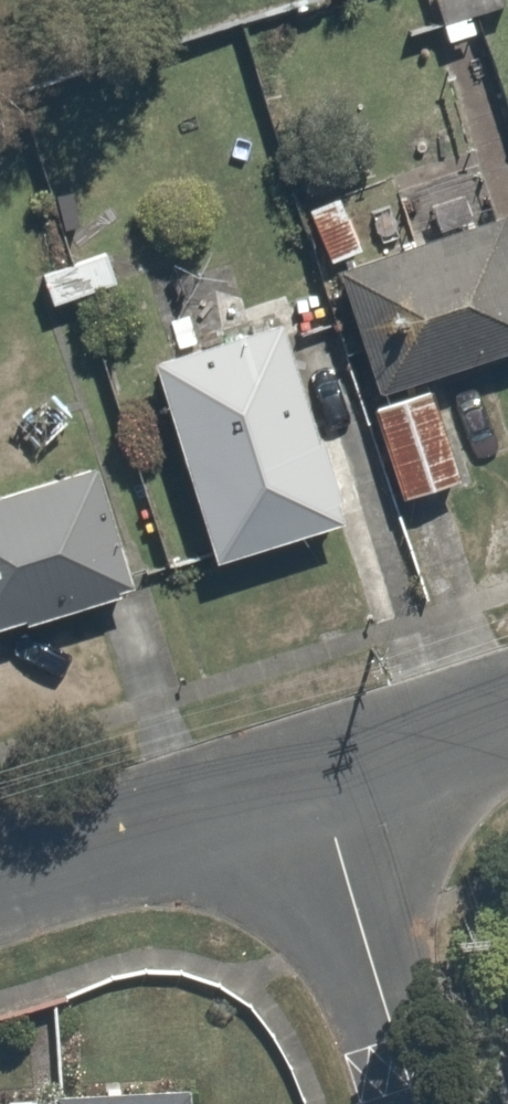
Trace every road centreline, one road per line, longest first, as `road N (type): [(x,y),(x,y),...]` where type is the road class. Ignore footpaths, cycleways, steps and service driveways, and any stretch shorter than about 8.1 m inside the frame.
road 1 (residential): [(0,881),(335,789)]
road 2 (residential): [(428,1103),(335,789)]
road 3 (residential): [(335,789),(507,731)]

